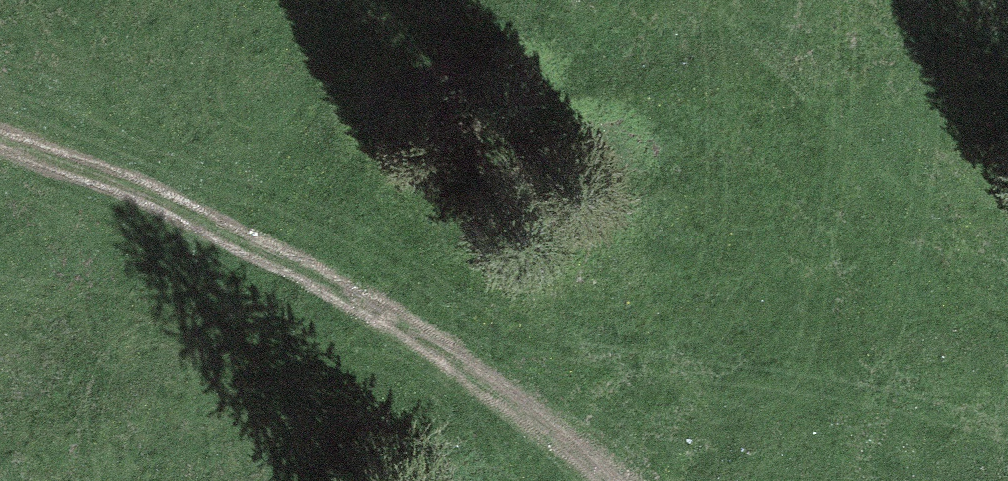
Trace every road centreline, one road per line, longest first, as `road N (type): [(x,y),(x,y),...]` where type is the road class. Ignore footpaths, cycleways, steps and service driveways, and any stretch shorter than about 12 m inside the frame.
road 1 (track): [(0,137),(124,184),(439,346),(607,480)]
road 2 (track): [(0,142),(188,215),(354,298),(479,377),(609,480)]

